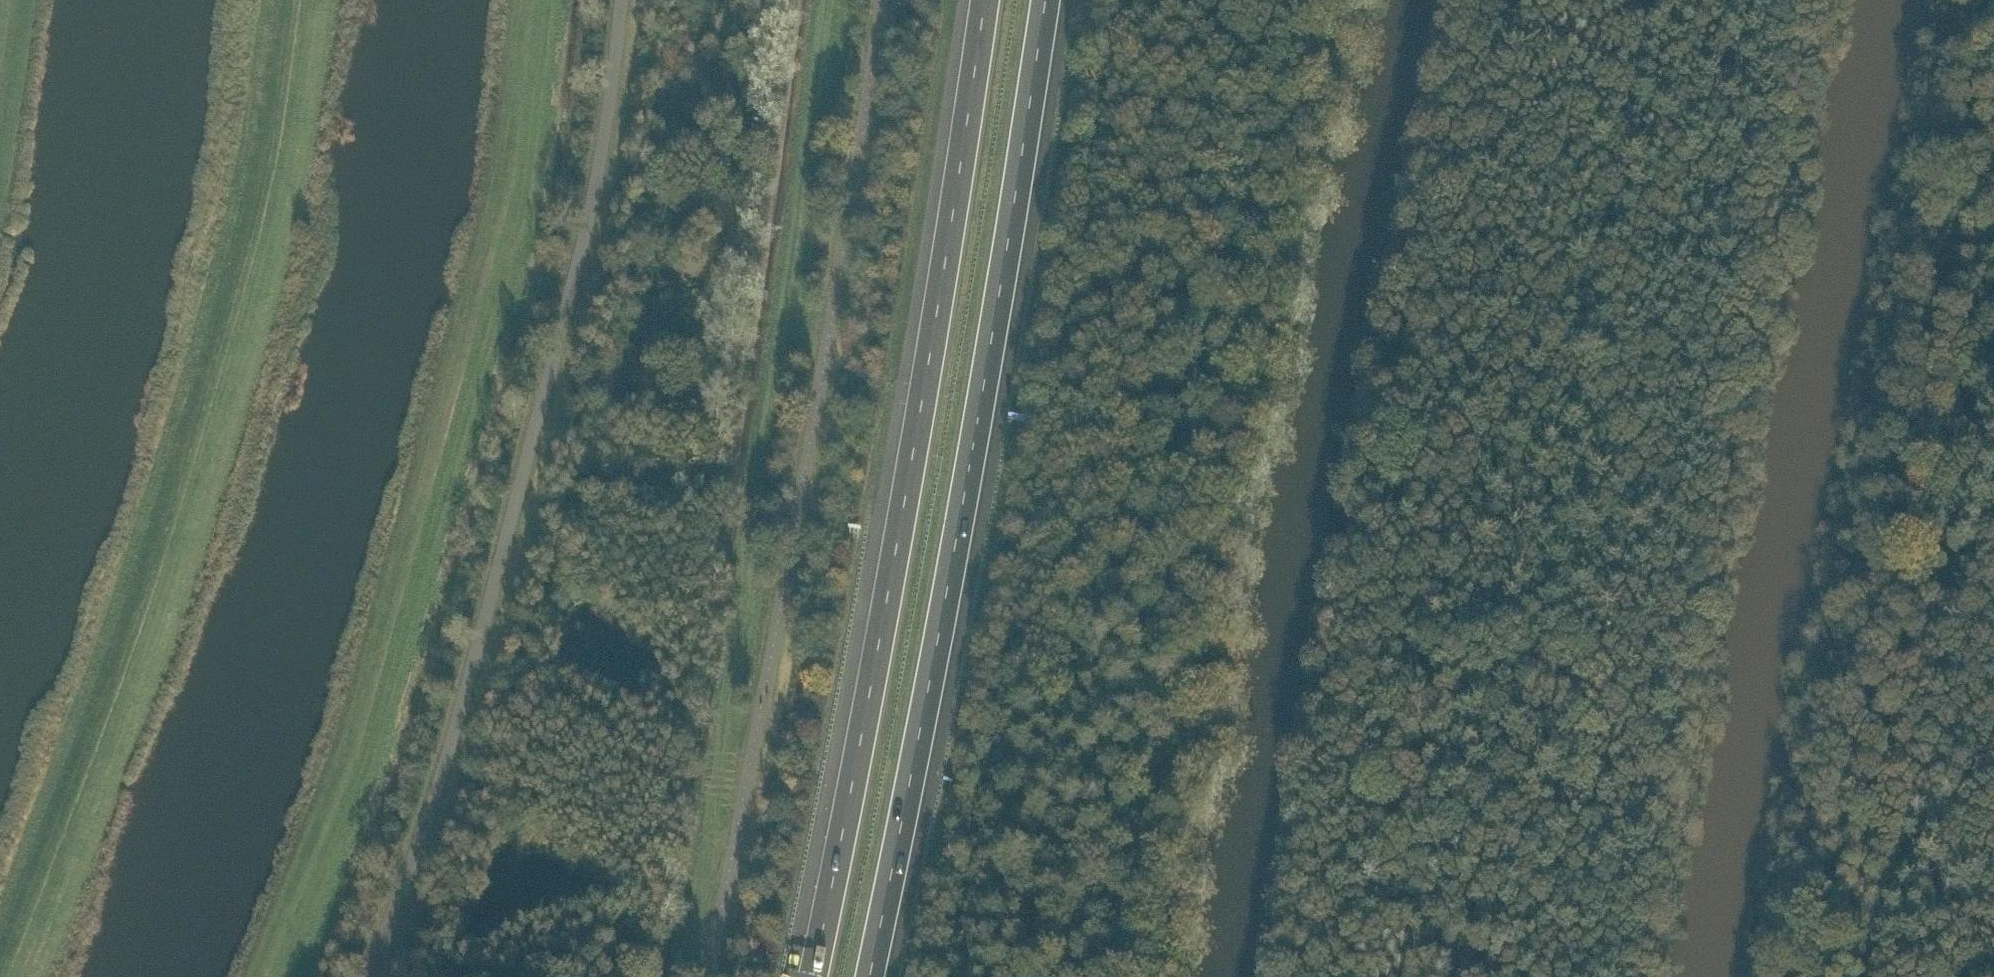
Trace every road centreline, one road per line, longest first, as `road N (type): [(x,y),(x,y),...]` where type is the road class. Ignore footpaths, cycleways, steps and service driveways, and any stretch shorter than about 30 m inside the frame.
road 1 (unclassified): [(369,976),(469,677),(570,297),(603,143),(620,0)]
road 2 (motorway): [(983,0),(901,496),(809,976)]
road 3 (motorway): [(872,976),(967,500),(1044,0)]

